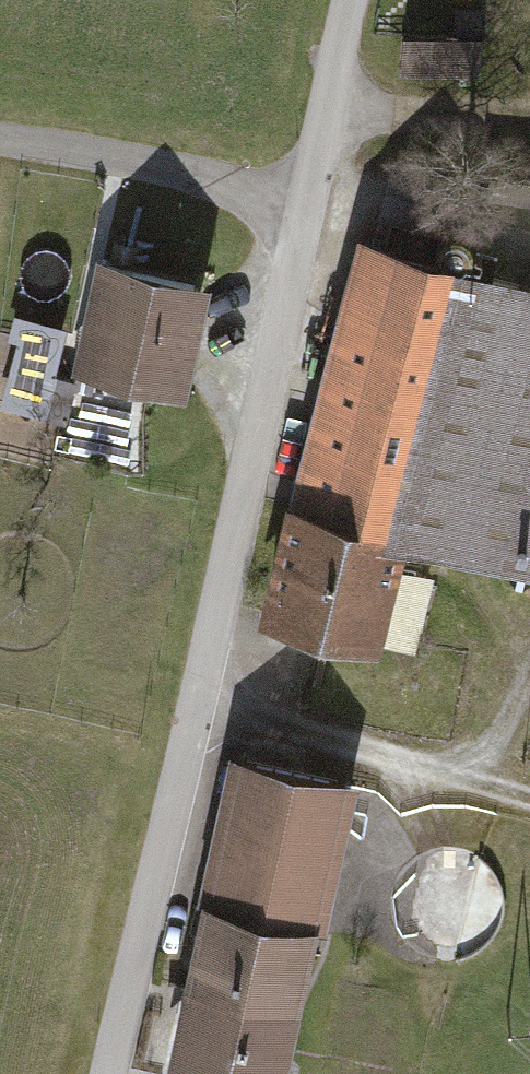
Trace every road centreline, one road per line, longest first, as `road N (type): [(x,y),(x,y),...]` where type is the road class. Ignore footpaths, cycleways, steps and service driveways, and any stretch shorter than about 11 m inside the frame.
road 1 (unclassified): [(105,1073),(347,0)]
road 2 (track): [(529,678),(496,738),(439,776),(188,706)]
road 3 (track): [(0,142),(302,200)]
road 4 (track): [(328,91),(529,117)]

